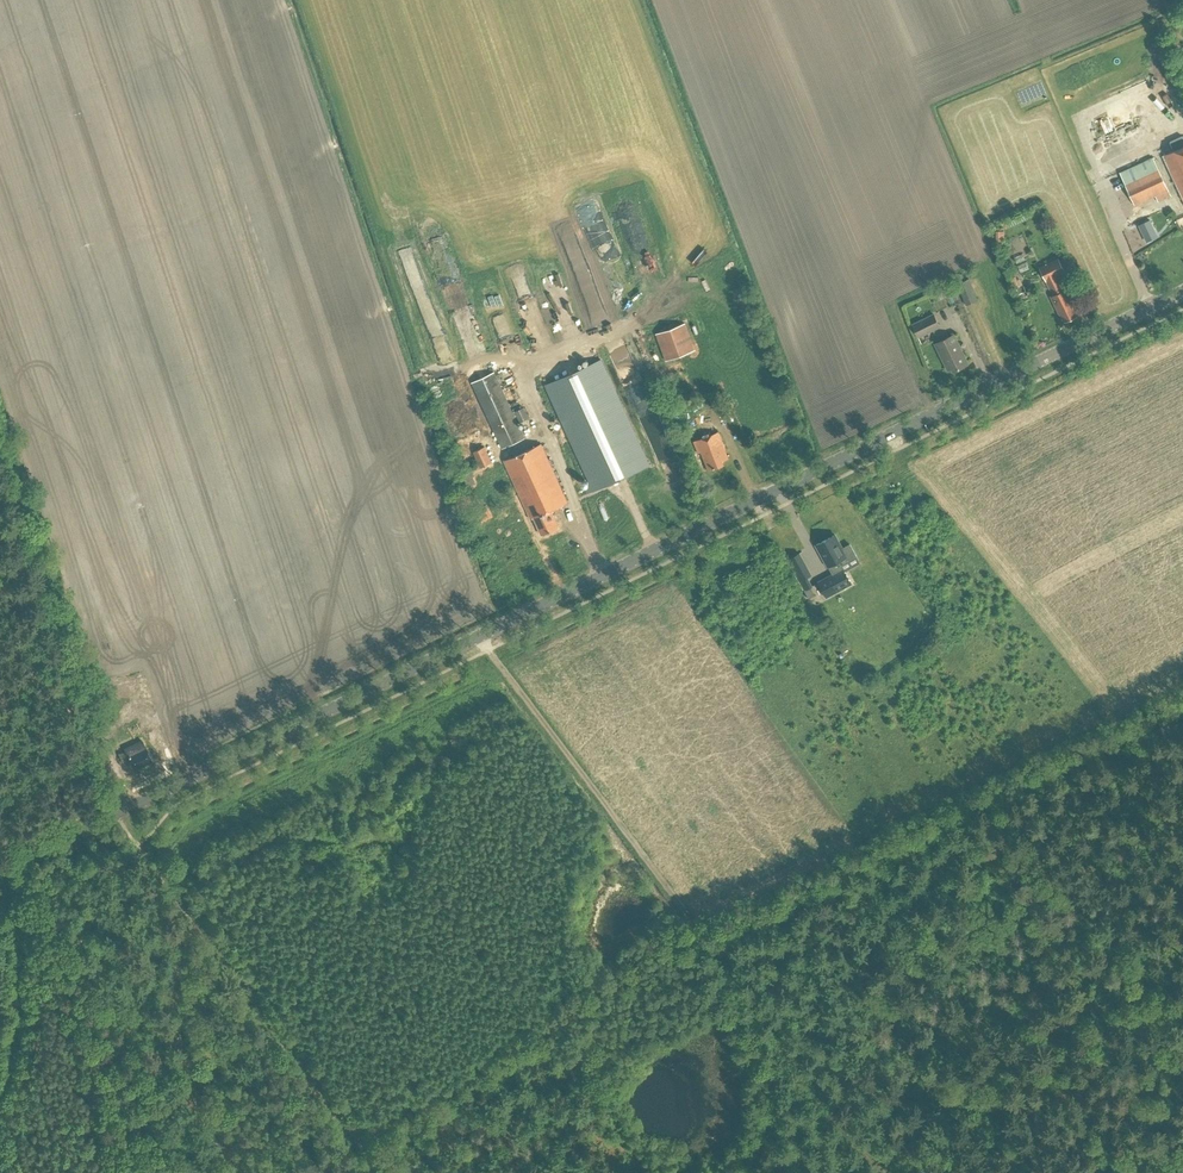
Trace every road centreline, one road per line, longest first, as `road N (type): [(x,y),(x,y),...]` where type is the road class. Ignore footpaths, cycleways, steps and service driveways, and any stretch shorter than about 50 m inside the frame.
road 1 (tertiary): [(0,869),(1182,290)]

